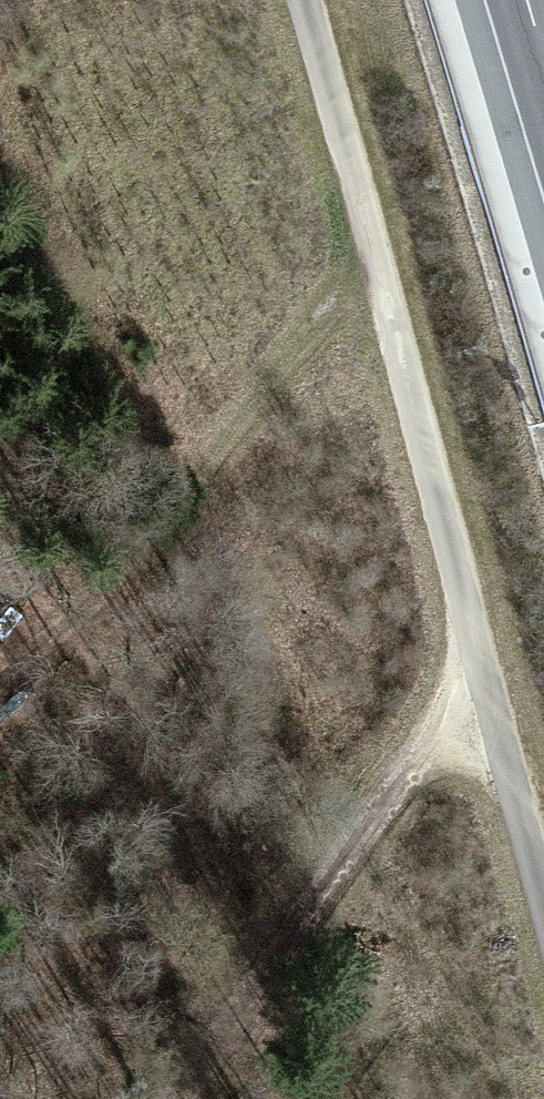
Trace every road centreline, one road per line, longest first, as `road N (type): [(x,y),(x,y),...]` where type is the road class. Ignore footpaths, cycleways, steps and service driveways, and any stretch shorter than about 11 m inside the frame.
road 1 (track): [(300,0),(543,916)]
road 2 (track): [(174,1098),(479,661)]

